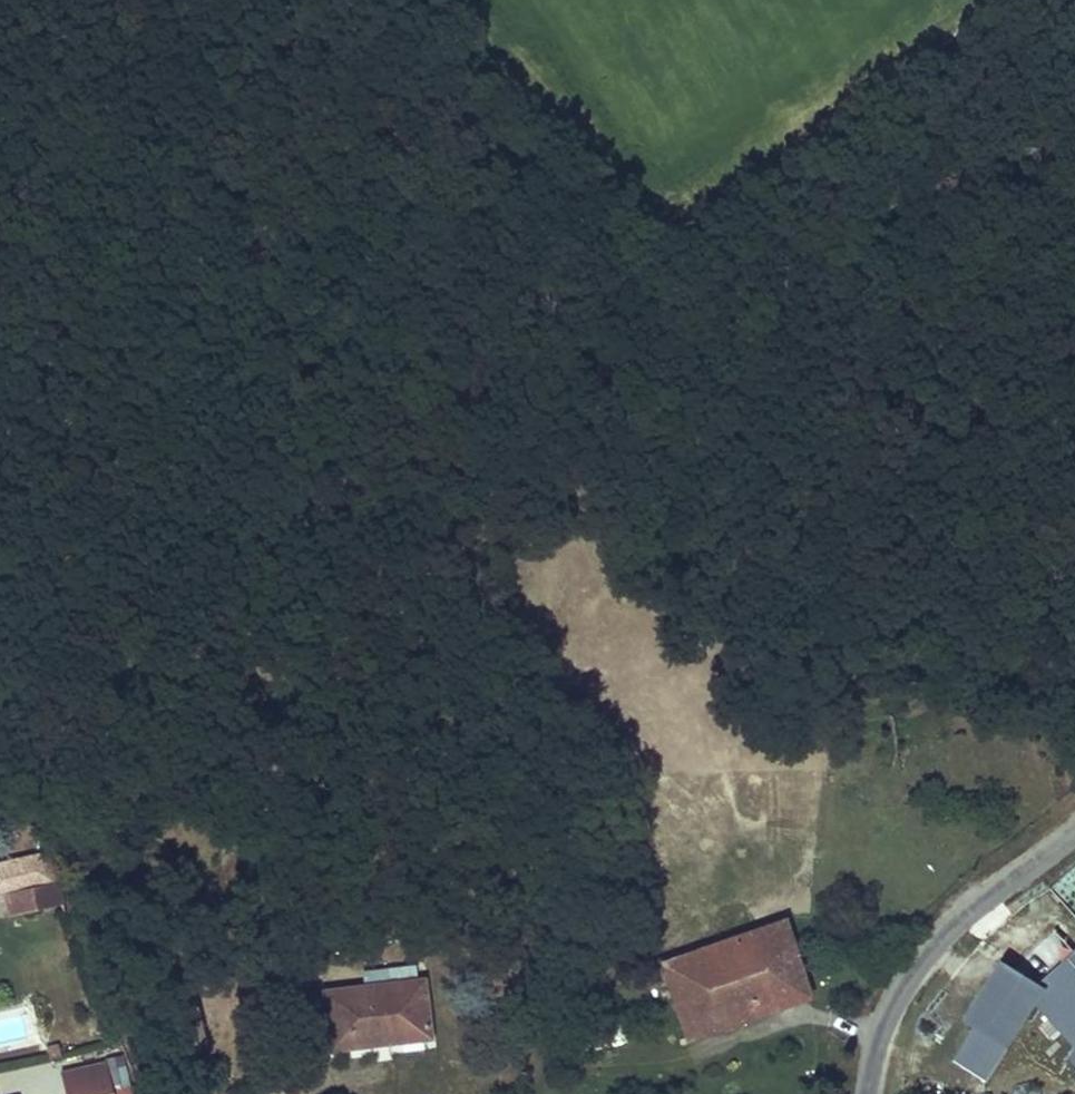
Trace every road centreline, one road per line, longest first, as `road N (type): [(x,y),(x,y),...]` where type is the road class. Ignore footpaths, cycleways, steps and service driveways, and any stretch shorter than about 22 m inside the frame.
road 1 (unclassified): [(870,1093),(890,1023),(916,975),(1074,830)]

